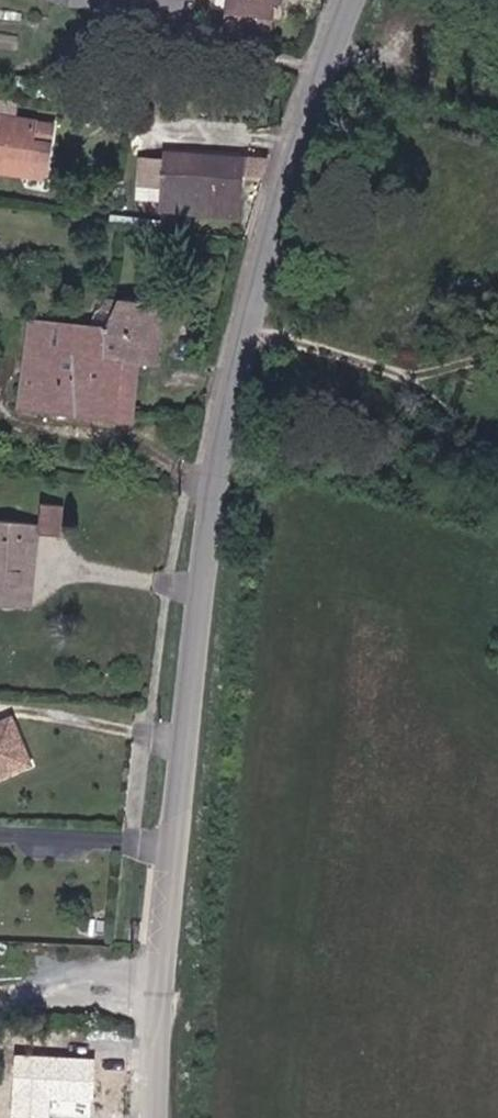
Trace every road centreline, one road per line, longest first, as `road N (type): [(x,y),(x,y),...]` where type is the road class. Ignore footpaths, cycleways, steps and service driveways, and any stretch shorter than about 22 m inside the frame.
road 1 (tertiary): [(359,0),(237,391),(177,872),(163,1117)]
road 2 (track): [(169,986),(101,986),(0,1003)]

